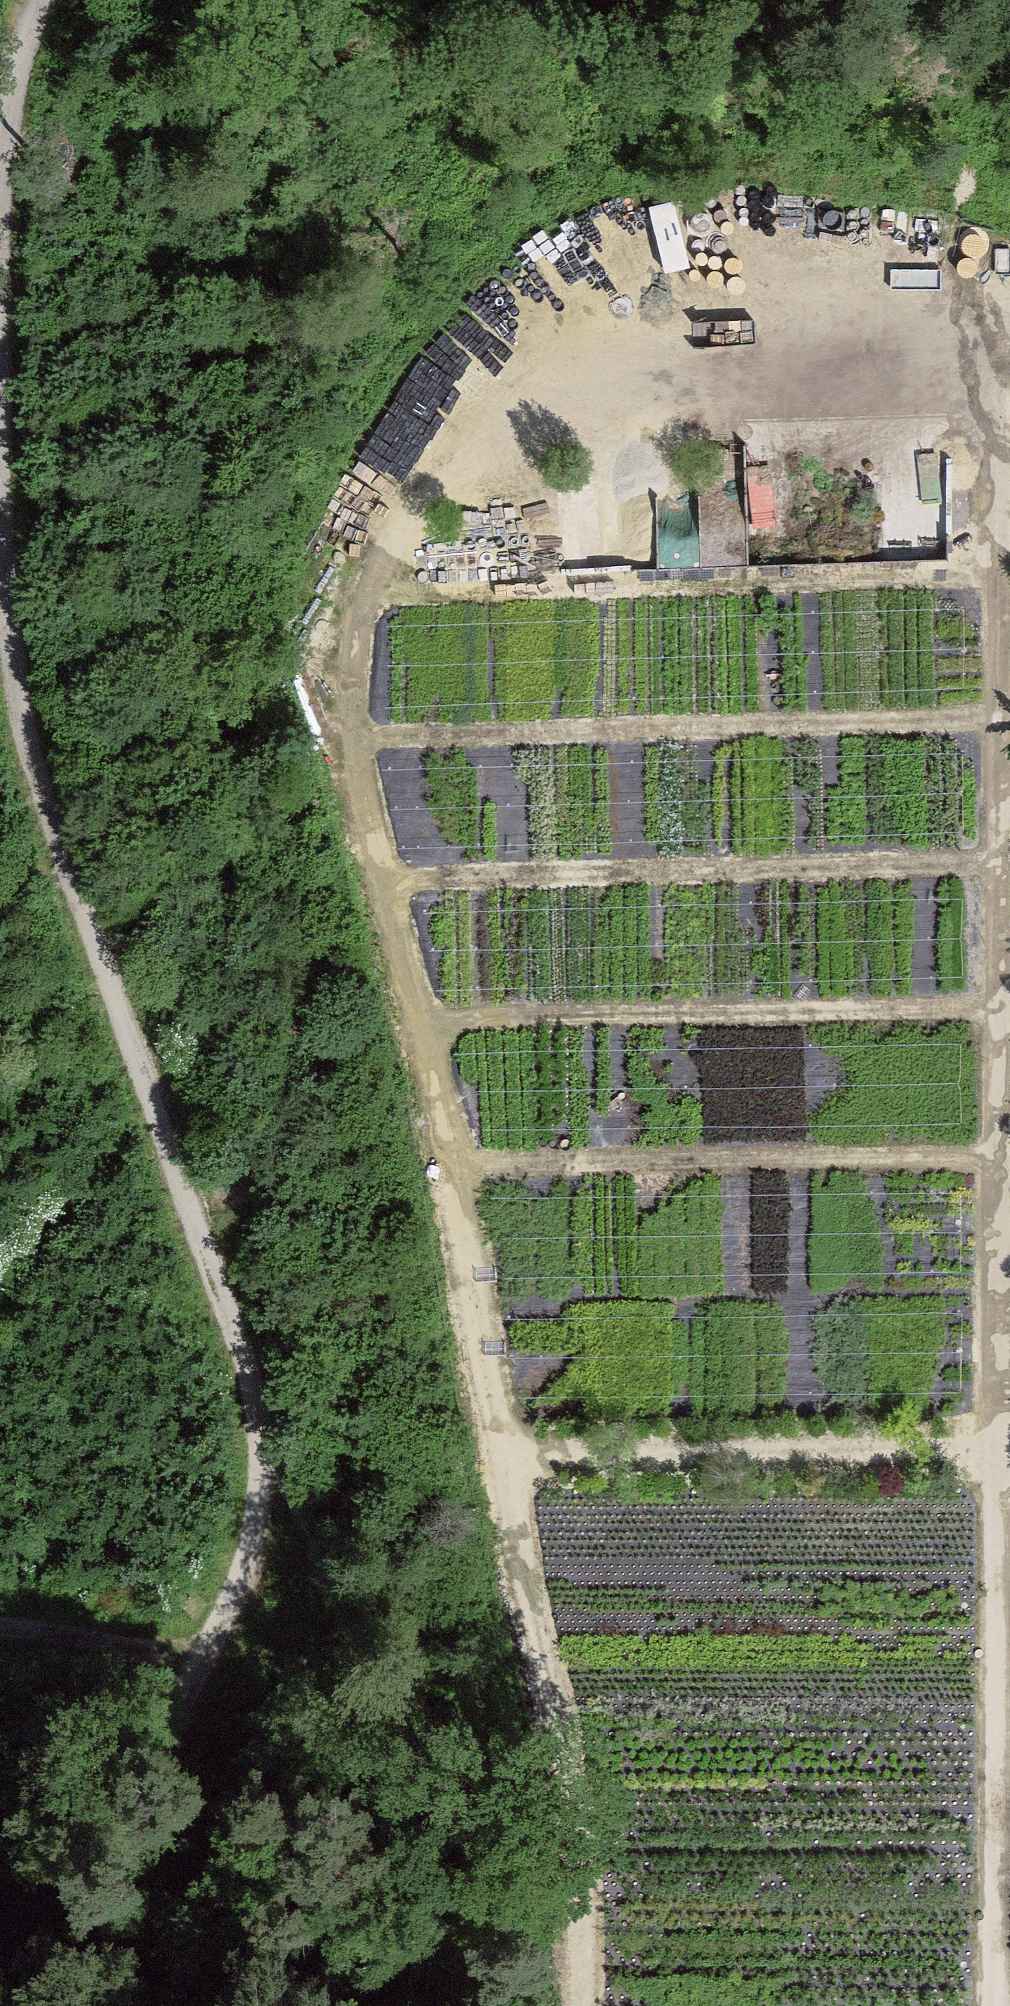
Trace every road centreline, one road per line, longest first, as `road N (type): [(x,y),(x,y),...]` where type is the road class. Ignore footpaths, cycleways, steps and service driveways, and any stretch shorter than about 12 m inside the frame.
road 1 (track): [(579,2005),(569,1774),(417,1022),(330,694),(384,451),(529,289),(639,249),(743,241),(1009,296)]
road 2 (track): [(995,2005),(1003,294)]
road 3 (track): [(216,1659),(249,1549),(260,1442),(251,1372),(48,815),(18,692),(2,430),(7,170),(32,30),(45,0)]
road 4 (track): [(1000,717),(342,738)]
road 5 (track): [(1001,572),(352,593)]
road 6 (track): [(1000,863),(379,877)]
road 7 (track): [(999,1009),(417,1022)]
road 8 (track): [(998,1155),(445,1164)]
road 9 (track): [(501,1454),(1009,1453)]
road 10 (track): [(421,2005),(416,1948),(216,1659)]
road 11 (track): [(0,1941),(164,1763),(216,1659)]
road 12 (track): [(0,1630),(216,1659)]

